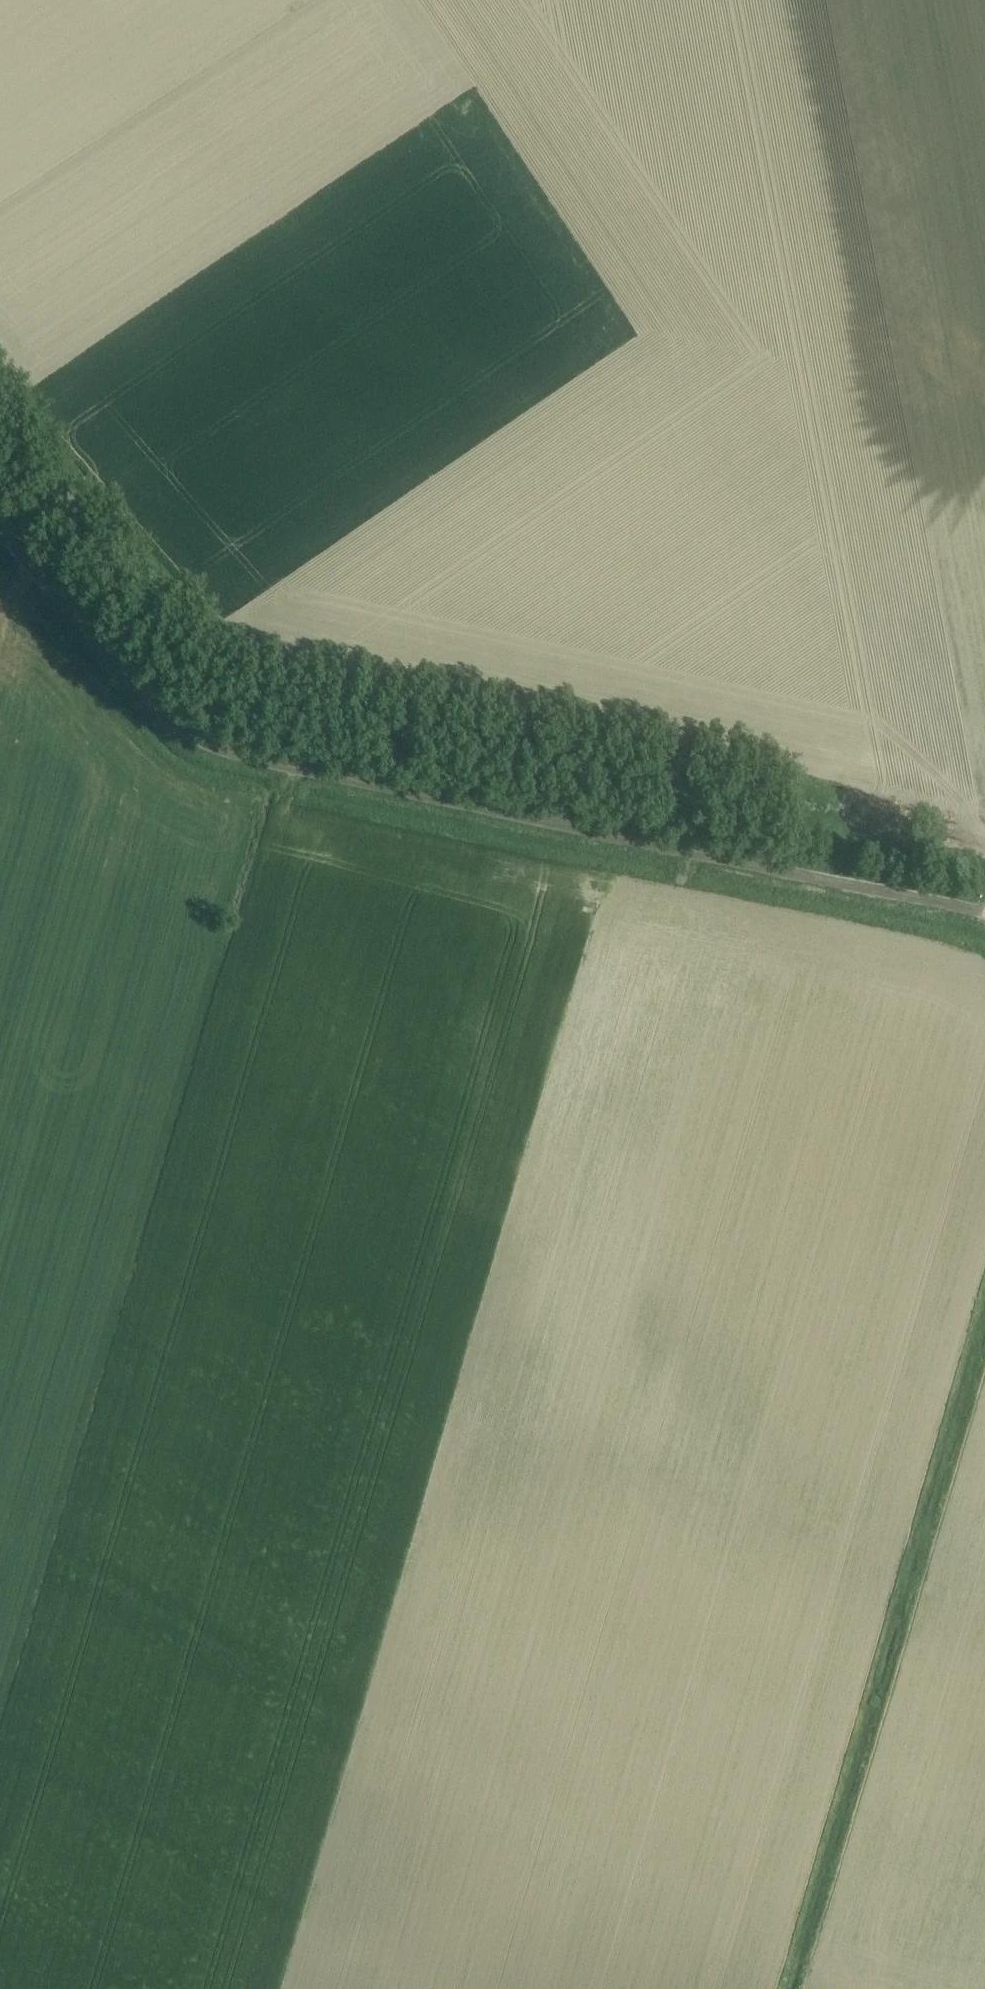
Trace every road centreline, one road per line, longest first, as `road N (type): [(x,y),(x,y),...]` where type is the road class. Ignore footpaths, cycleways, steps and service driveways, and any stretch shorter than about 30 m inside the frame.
road 1 (track): [(0,532),(143,695),(197,742),(984,915)]

